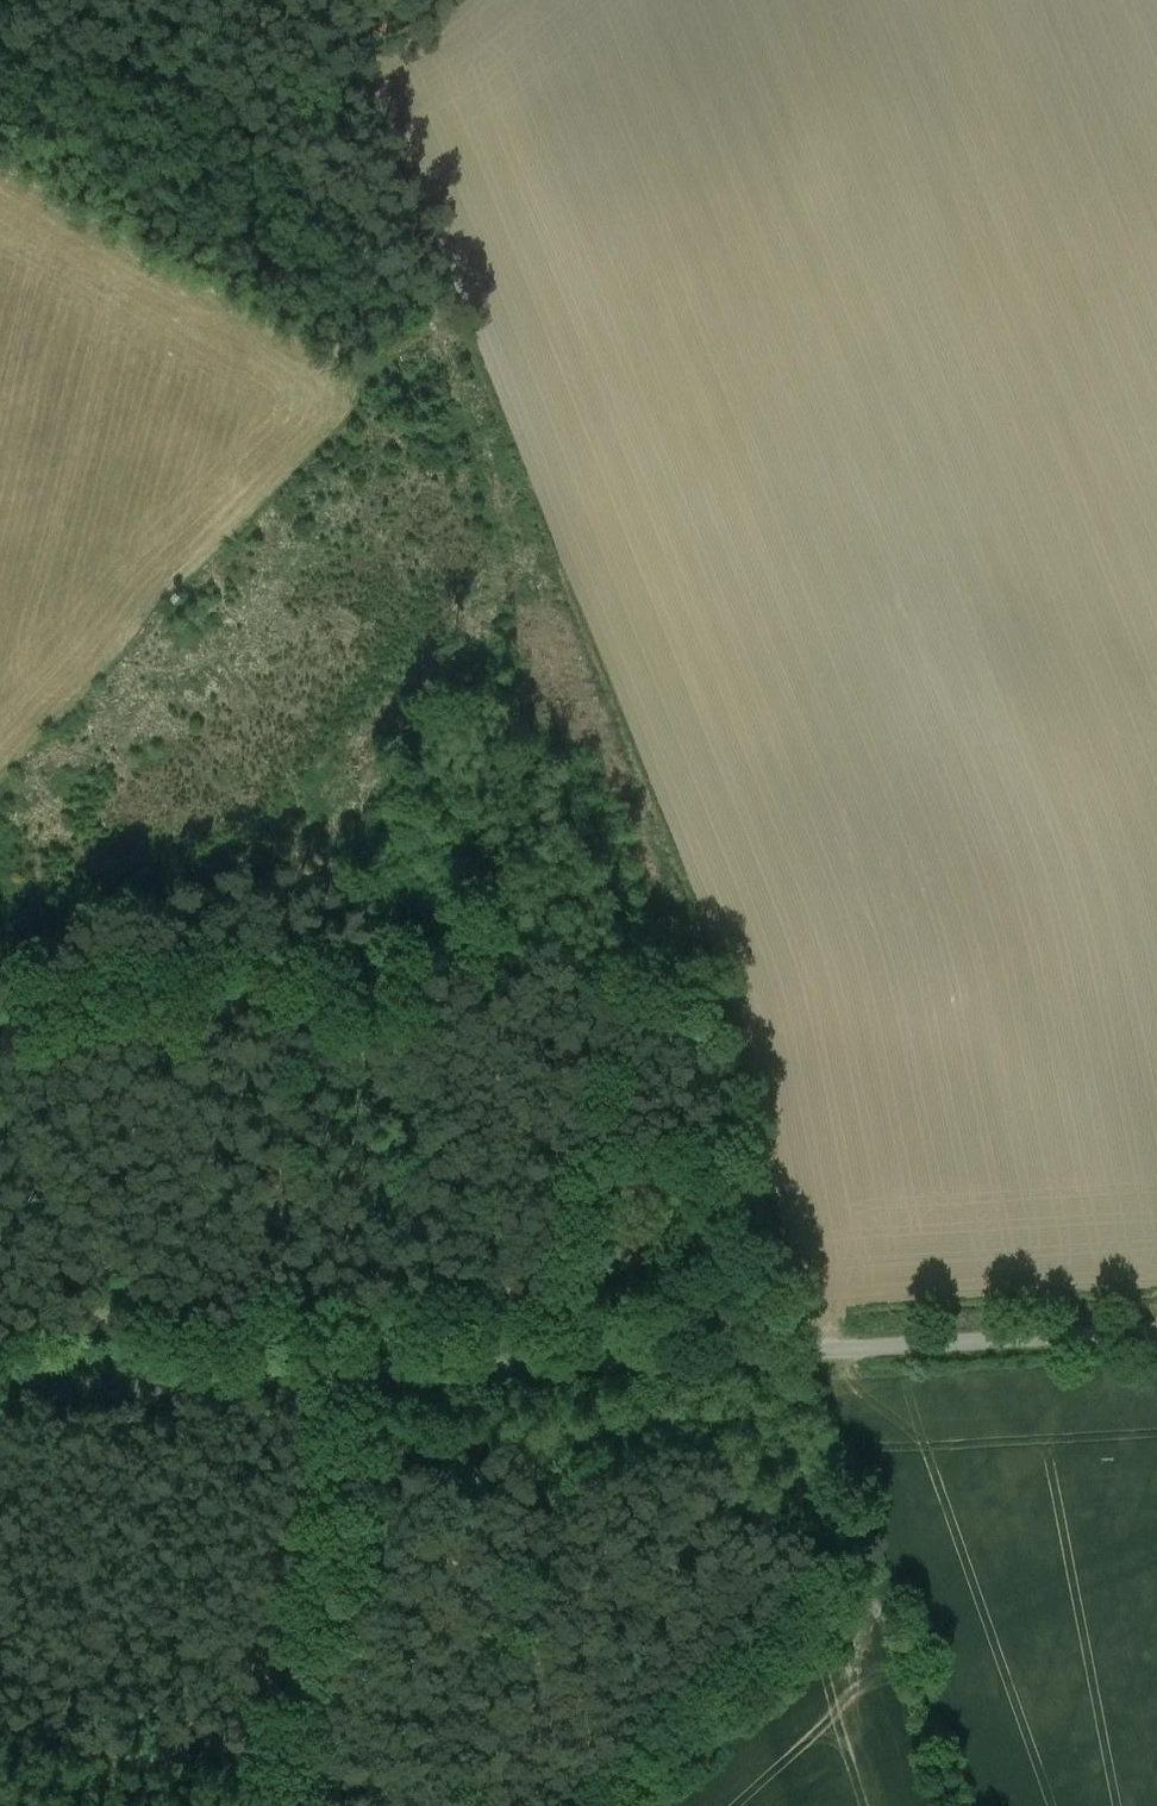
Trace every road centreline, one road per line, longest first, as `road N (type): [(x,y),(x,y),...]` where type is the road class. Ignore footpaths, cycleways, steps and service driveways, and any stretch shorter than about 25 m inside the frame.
road 1 (unclassified): [(1156,1332),(0,1391)]

